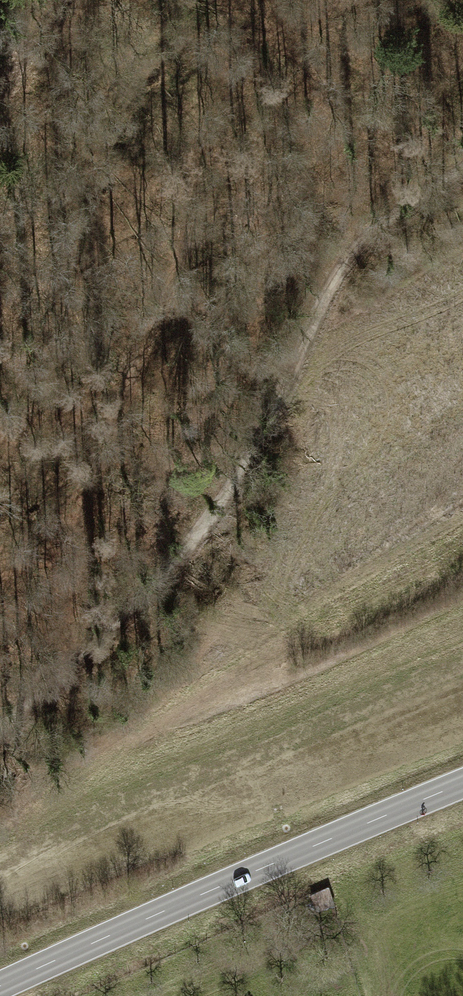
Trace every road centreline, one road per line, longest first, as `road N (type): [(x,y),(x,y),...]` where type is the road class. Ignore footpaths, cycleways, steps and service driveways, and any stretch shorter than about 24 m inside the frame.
road 1 (track): [(0,737),(226,484),(362,241),(462,177)]
road 2 (secondary): [(0,988),(462,787)]
road 3 (track): [(0,101),(67,0)]

